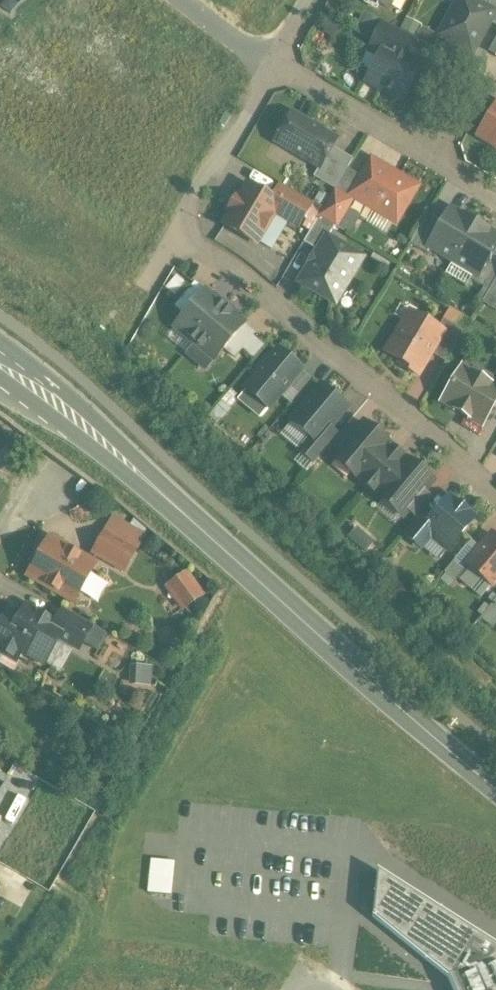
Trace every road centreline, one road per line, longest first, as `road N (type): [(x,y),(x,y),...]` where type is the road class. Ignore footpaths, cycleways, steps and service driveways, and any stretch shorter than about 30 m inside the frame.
road 1 (secondary): [(0,365),(61,406),(495,789)]
road 2 (residential): [(171,233),(239,267),(291,325),(431,431),(495,495)]
road 3 (residential): [(439,162),(474,98),(473,80),(453,70),(437,77),(403,142)]
road 4 (residential): [(171,233),(243,128),(273,66)]
road 5 (residential): [(273,66),(302,76),(403,142)]

